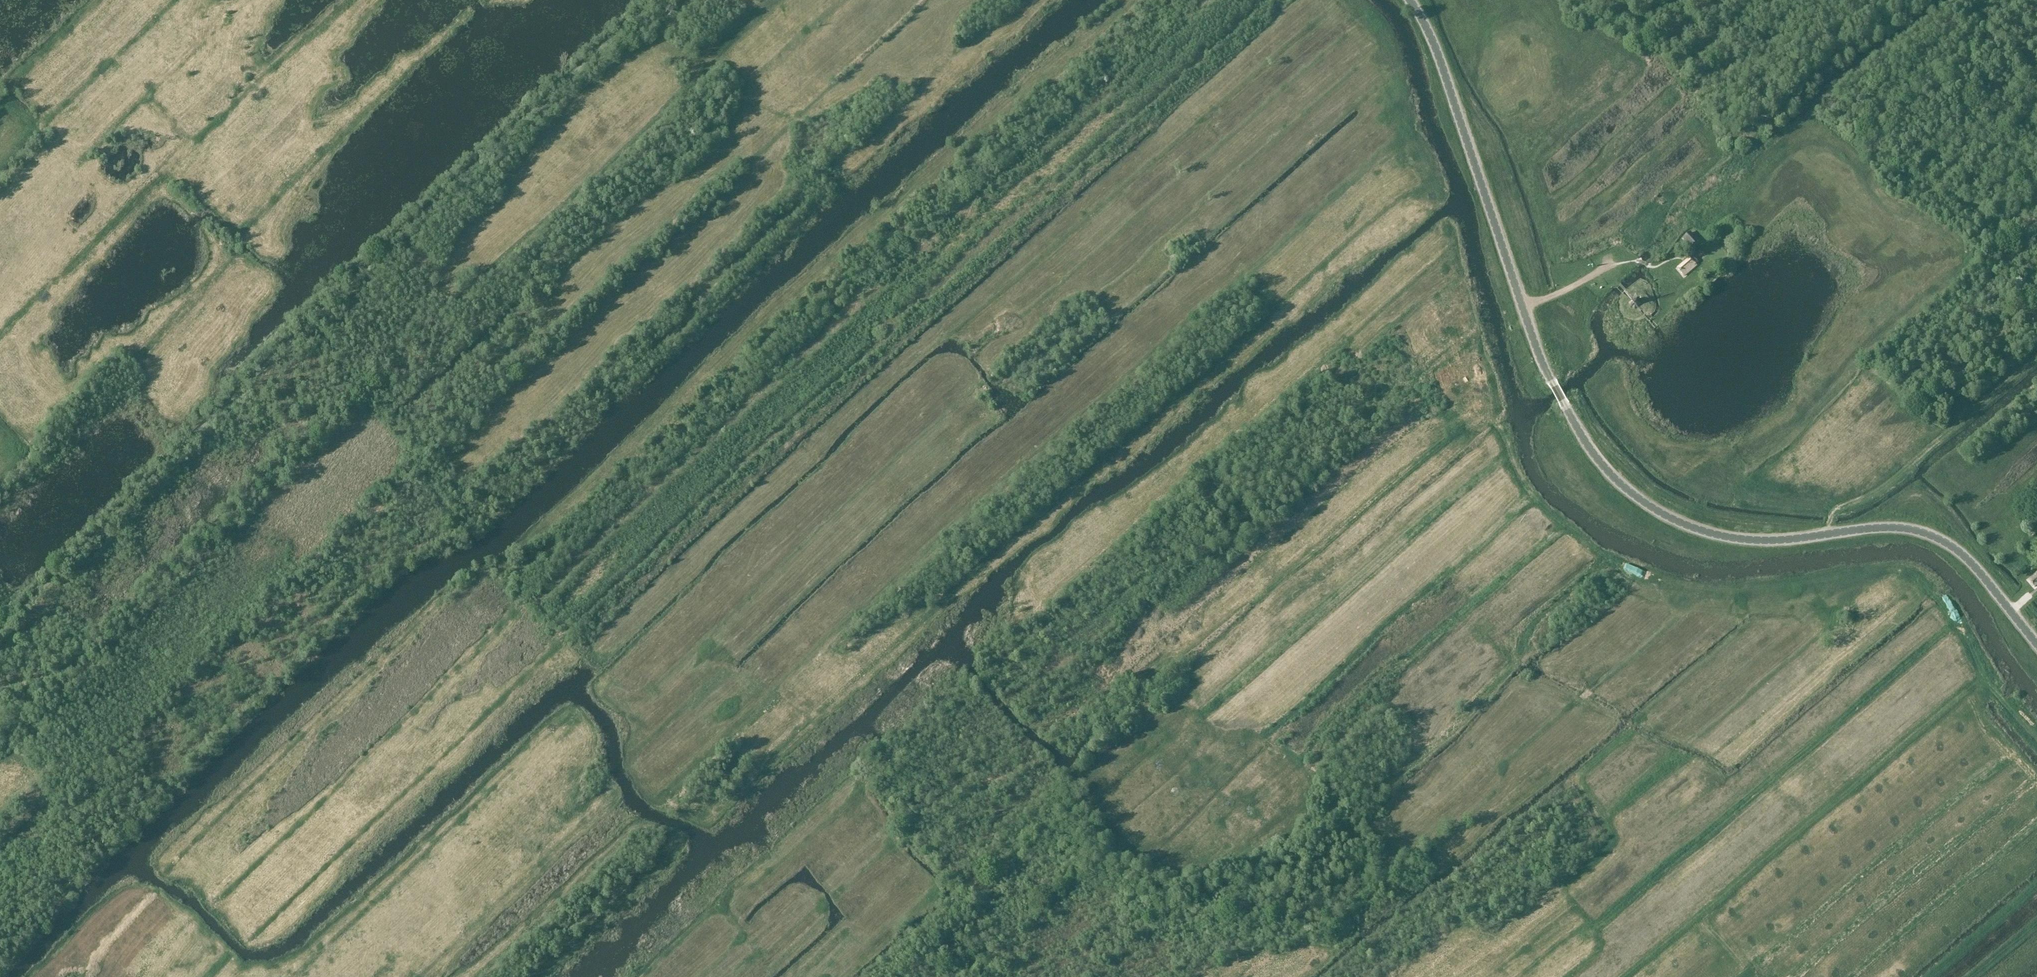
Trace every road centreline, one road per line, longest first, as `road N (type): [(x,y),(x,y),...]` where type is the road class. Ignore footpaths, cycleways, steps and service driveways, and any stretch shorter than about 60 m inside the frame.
road 1 (tertiary): [(2036,645),(1975,567),(1929,536),(1890,528),(1727,537),(1665,515),(1608,472),(1542,364),(1445,73),(1409,0)]
road 2 (track): [(1823,536),(1841,506),(1907,471),(2036,359)]

